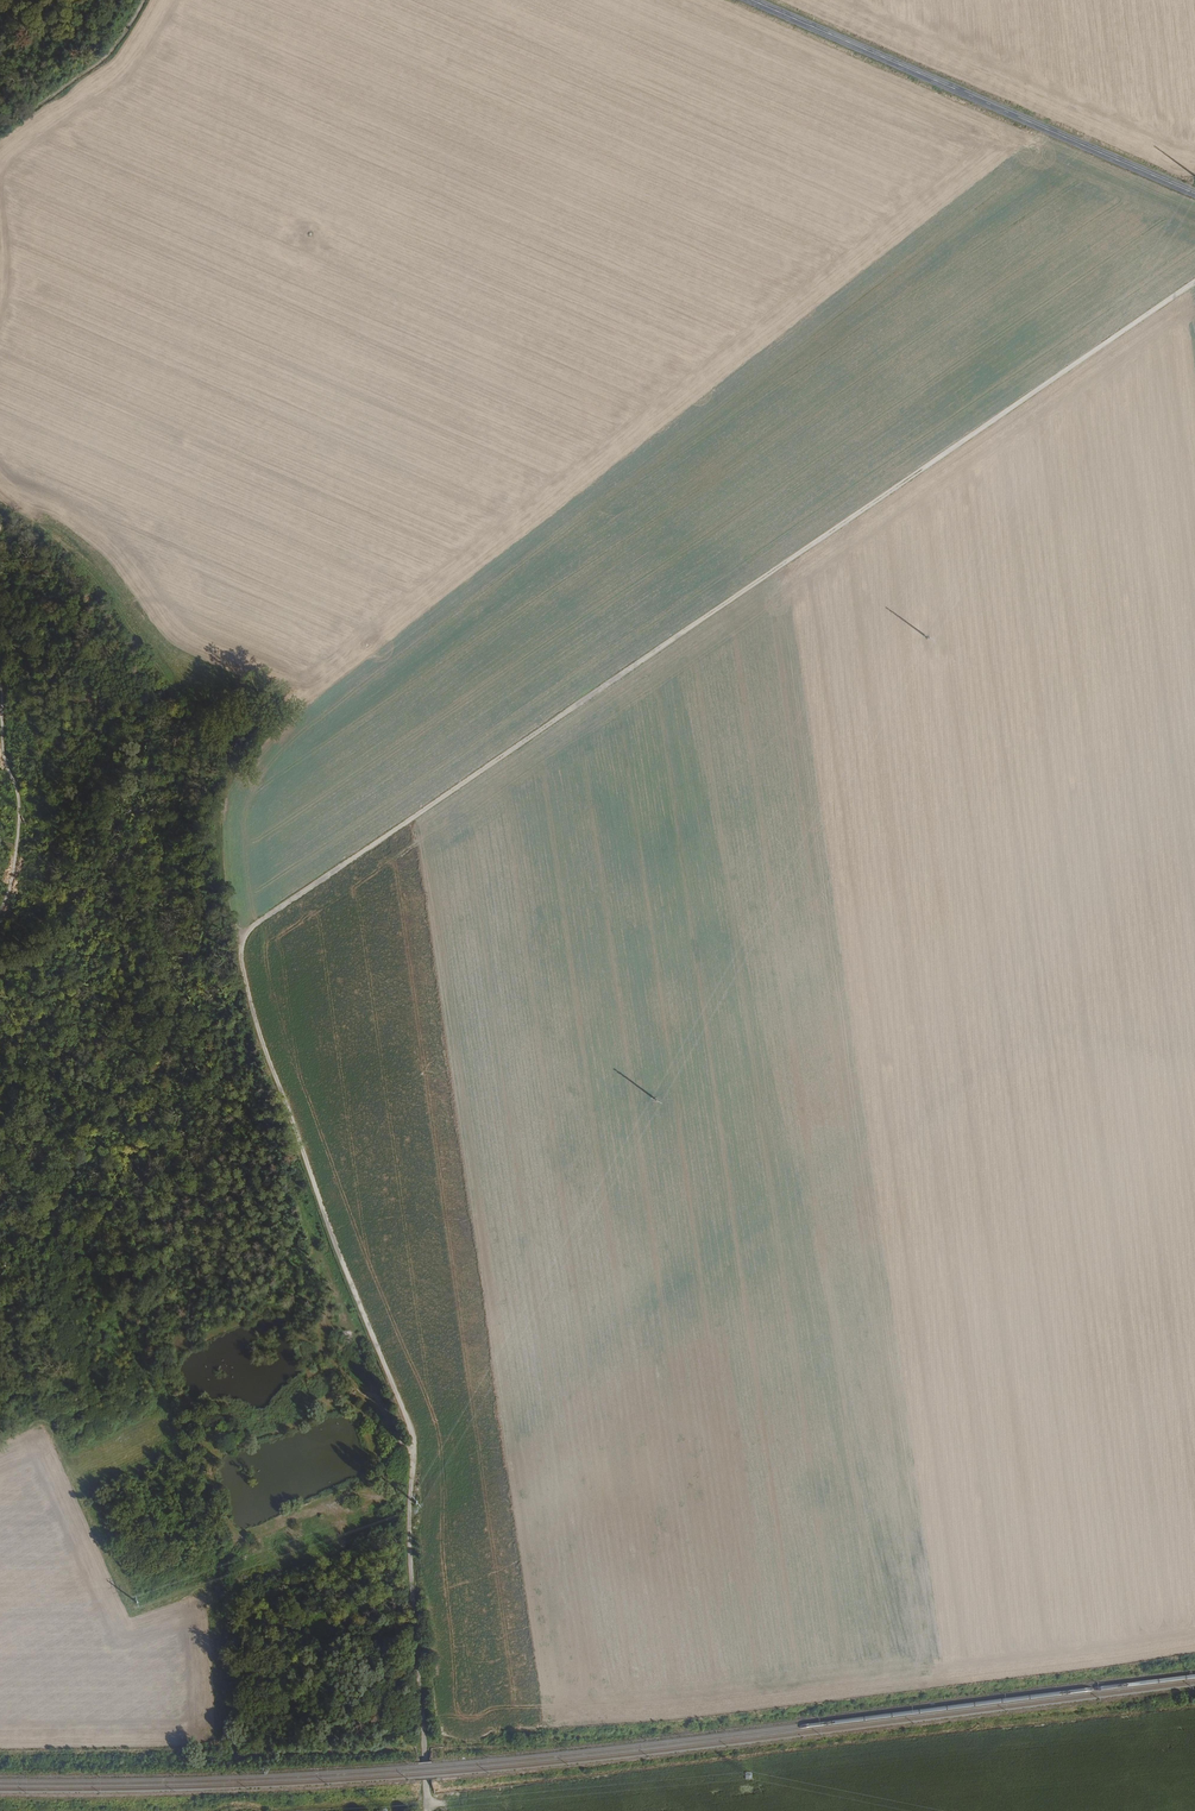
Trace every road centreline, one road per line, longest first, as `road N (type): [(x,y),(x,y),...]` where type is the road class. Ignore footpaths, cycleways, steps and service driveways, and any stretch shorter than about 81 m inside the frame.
road 1 (track): [(430,1810),(409,1541),(413,1437),(265,1048),(241,965),(243,941),(255,924),(1194,284)]
road 2 (secondary): [(1194,193),(753,0)]
road 3 (track): [(0,913),(20,827),(4,763),(0,683)]
road 4 (track): [(0,135),(105,58),(144,0)]

